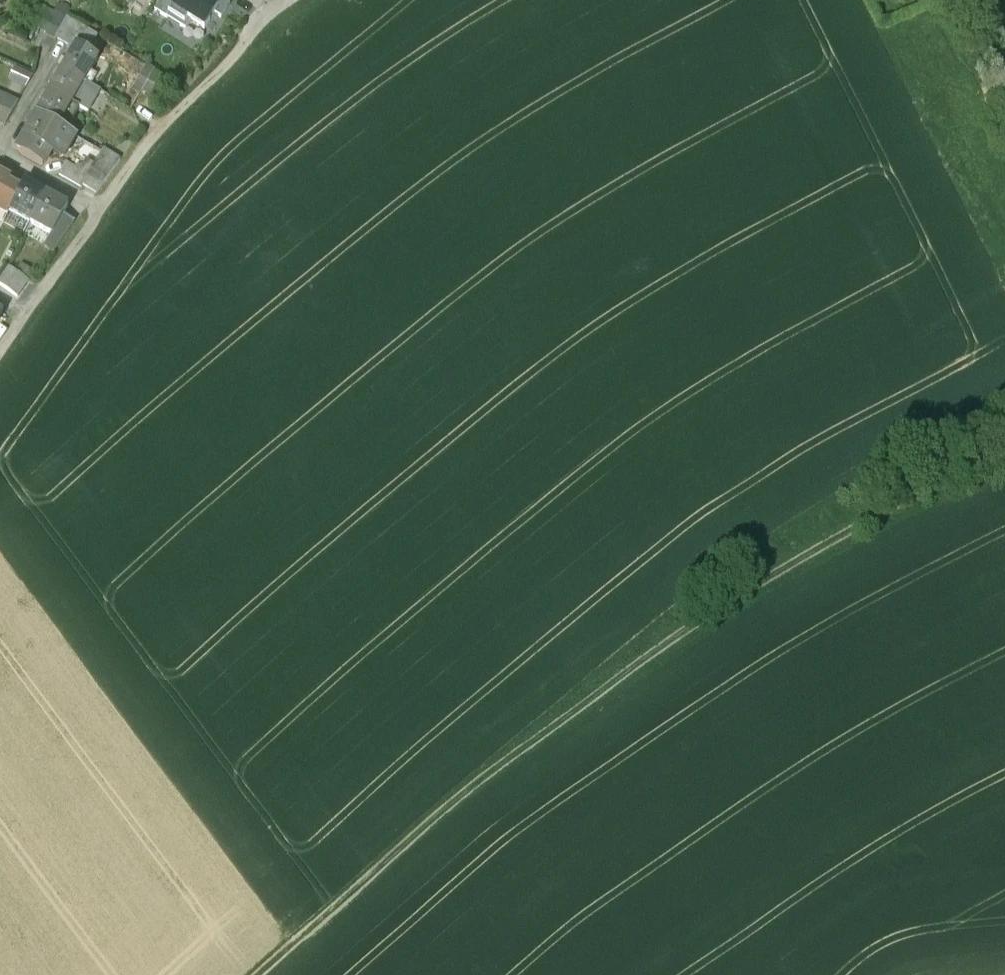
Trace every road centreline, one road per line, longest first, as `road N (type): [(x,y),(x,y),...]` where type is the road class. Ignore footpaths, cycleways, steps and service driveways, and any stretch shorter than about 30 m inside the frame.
road 1 (track): [(1004,442),(460,787),(256,974)]
road 2 (track): [(0,336),(218,48)]

